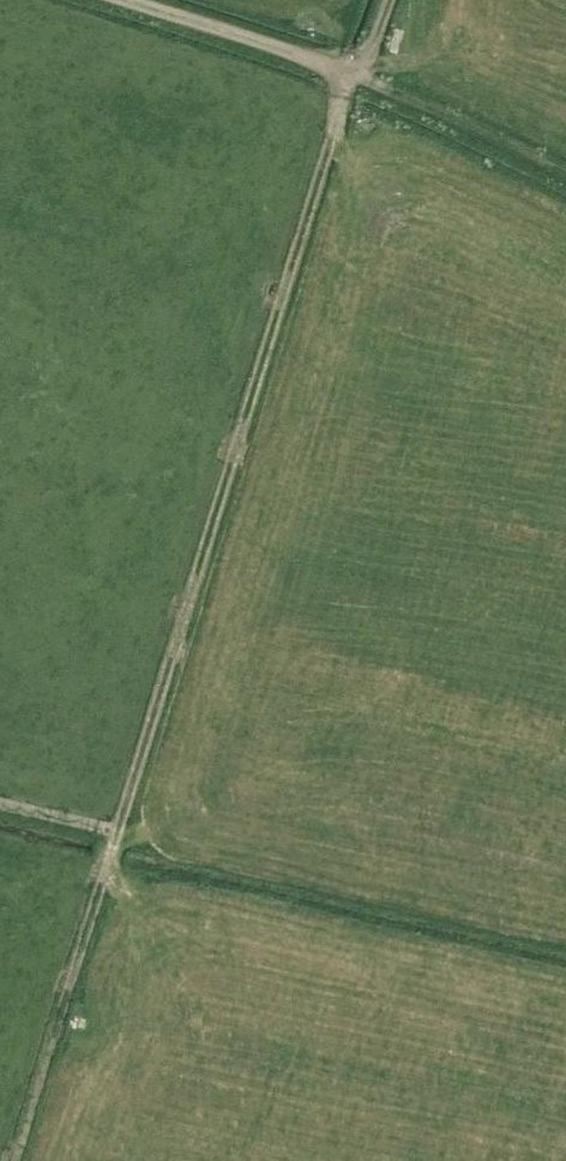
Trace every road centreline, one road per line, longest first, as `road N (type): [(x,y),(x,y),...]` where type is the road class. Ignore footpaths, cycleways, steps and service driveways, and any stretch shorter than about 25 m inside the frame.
road 1 (track): [(390,0),(372,52),(351,73),(117,833)]
road 2 (track): [(117,833),(15,1160)]
road 3 (unclassified): [(387,90),(125,0)]
road 4 (track): [(117,833),(0,802)]

